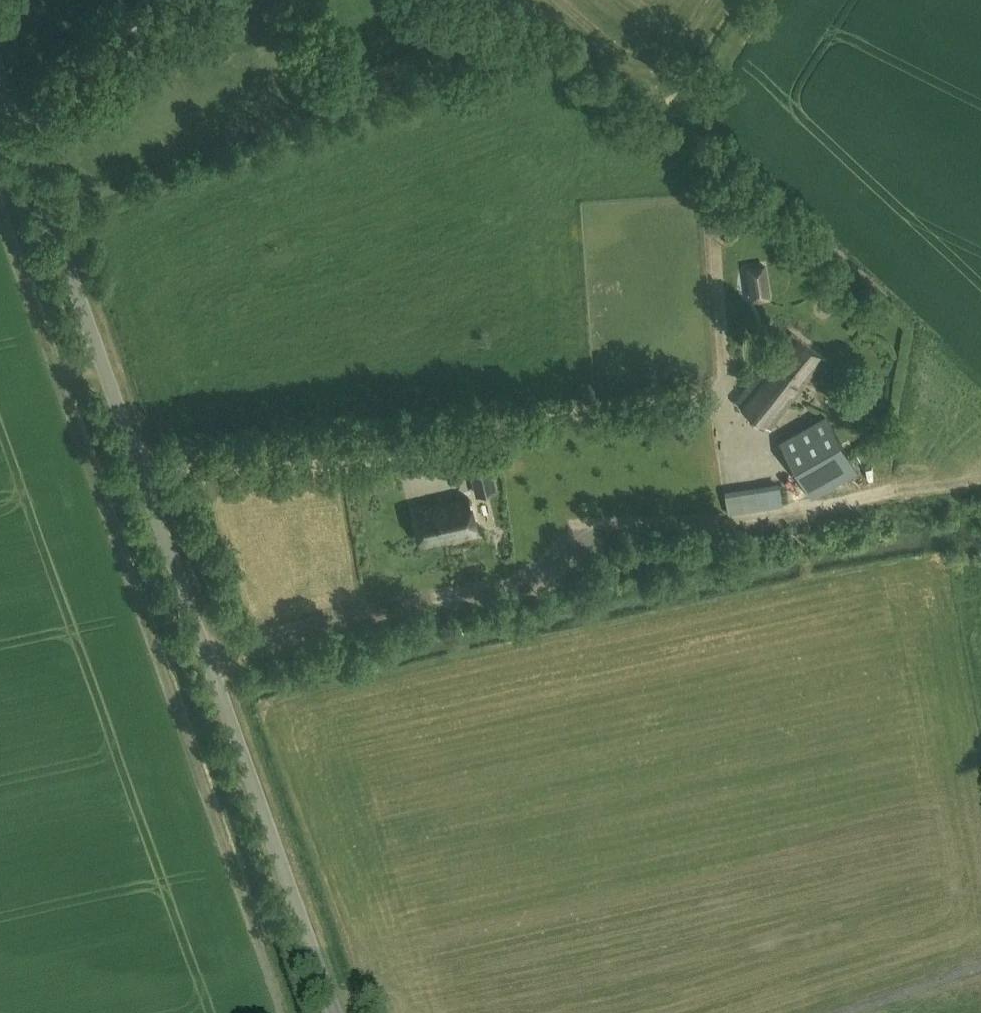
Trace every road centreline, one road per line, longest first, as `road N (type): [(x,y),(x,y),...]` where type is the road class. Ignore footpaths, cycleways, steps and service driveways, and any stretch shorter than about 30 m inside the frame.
road 1 (unclassified): [(334,1012),(0,71)]

